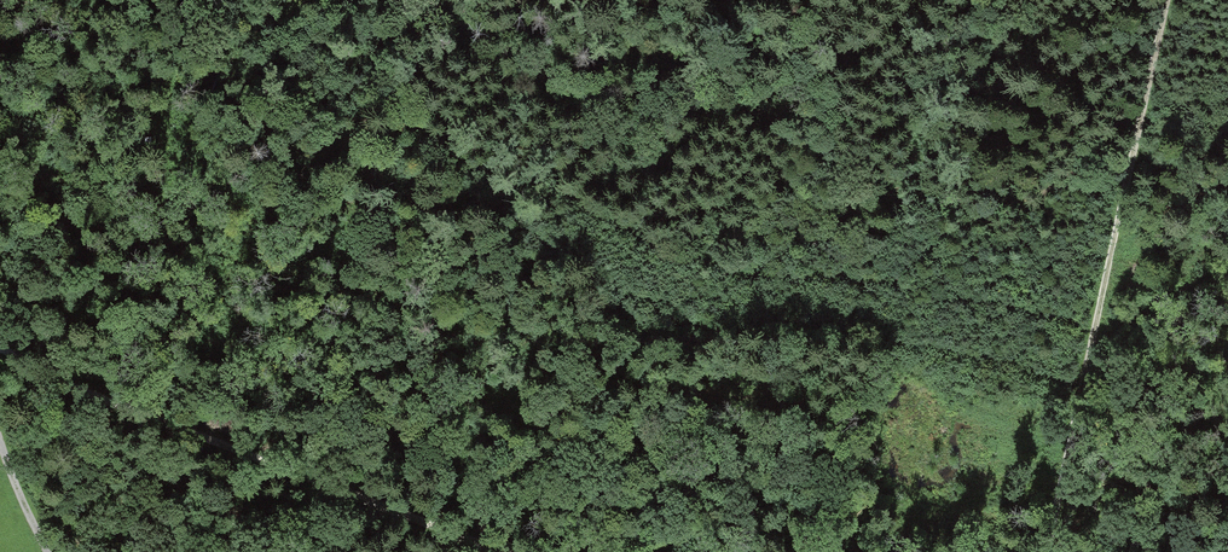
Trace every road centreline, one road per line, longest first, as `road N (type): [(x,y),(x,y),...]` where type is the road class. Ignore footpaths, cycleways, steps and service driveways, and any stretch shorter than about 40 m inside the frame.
road 1 (track): [(0,343),(77,388),(506,551)]
road 2 (track): [(1130,170),(1047,551)]
road 3 (track): [(1168,0),(1130,170)]
road 4 (track): [(0,429),(49,551)]

